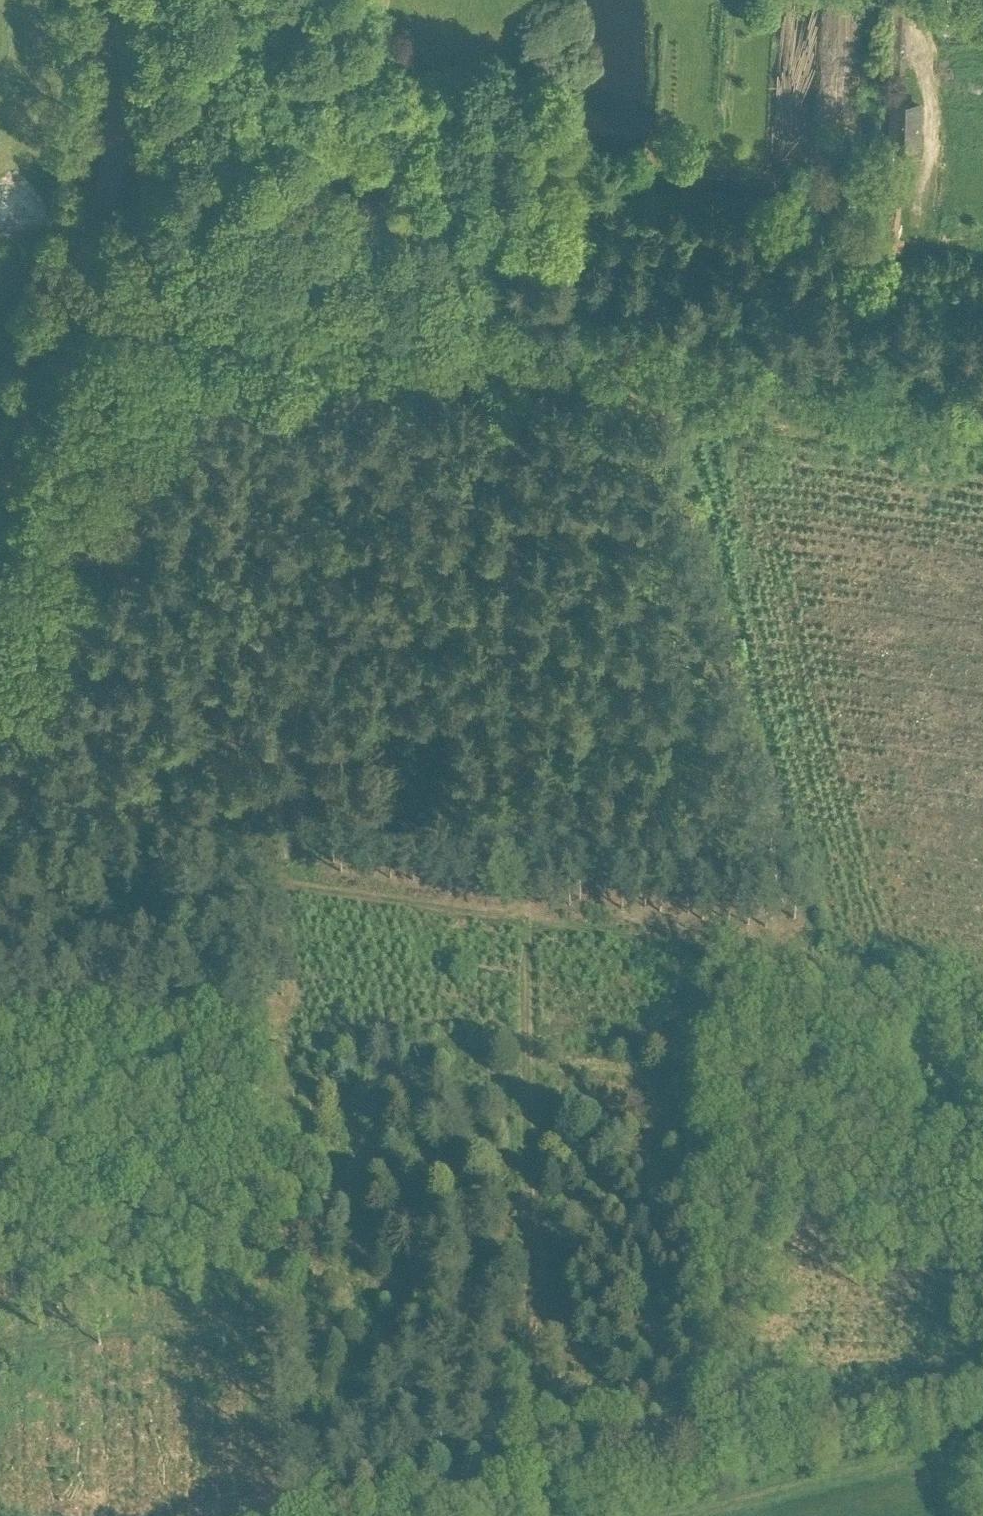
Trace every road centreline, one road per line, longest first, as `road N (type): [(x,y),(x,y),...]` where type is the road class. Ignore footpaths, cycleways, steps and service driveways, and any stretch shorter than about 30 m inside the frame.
road 1 (track): [(172,305),(176,359),(11,836),(982,976)]
road 2 (track): [(172,305),(982,434)]
road 3 (track): [(505,360),(522,906)]
road 4 (tertiary): [(0,516),(82,283),(117,155),(122,104),(108,0)]
road 5 (track): [(122,104),(137,133),(169,287)]

